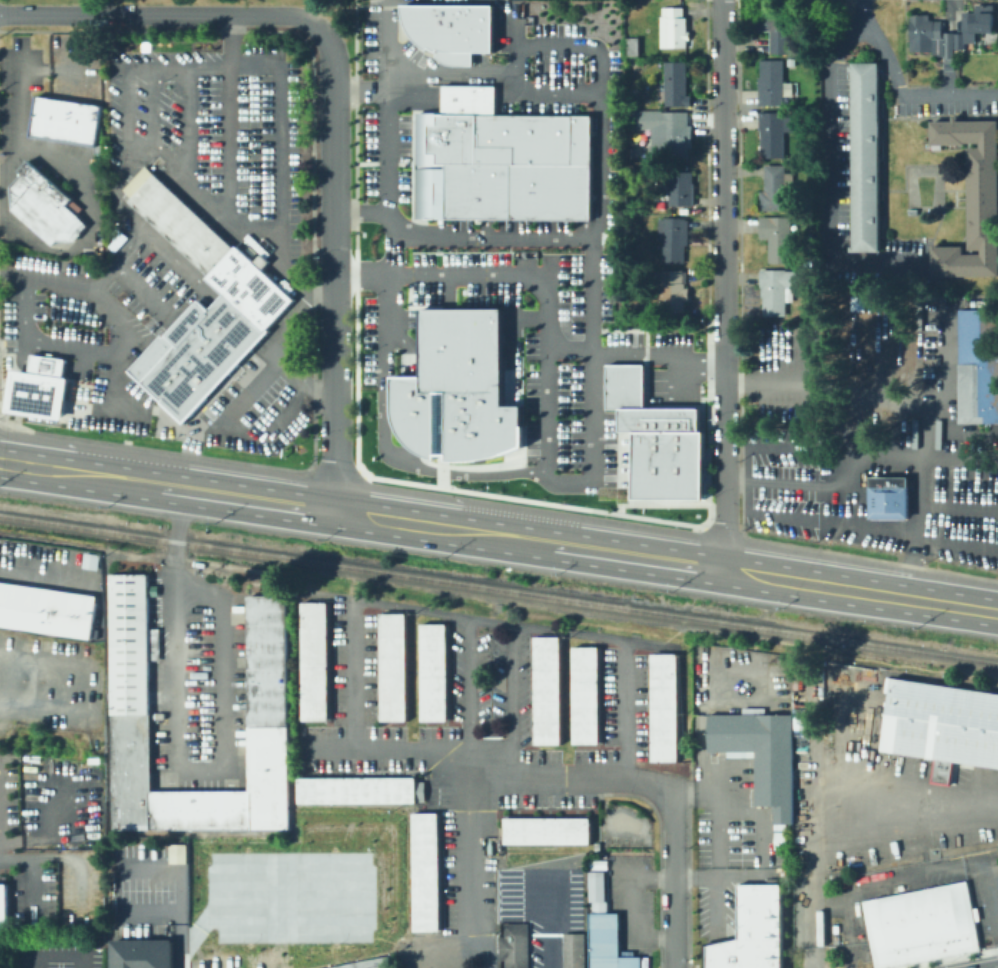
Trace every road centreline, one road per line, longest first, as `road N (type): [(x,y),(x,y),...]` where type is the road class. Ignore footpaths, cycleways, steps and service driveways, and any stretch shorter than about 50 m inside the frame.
road 1 (primary): [(911,599),(184,487)]
road 2 (residential): [(722,0),(723,570)]
road 3 (residential): [(335,511),(334,89),(326,38)]
road 4 (residential): [(326,38),(292,15),(0,13)]
road 5 (residential): [(673,797),(632,779),(510,777),(470,764)]
road 6 (primary): [(184,487),(0,460)]
road 7 (residential): [(674,967),(673,797)]

